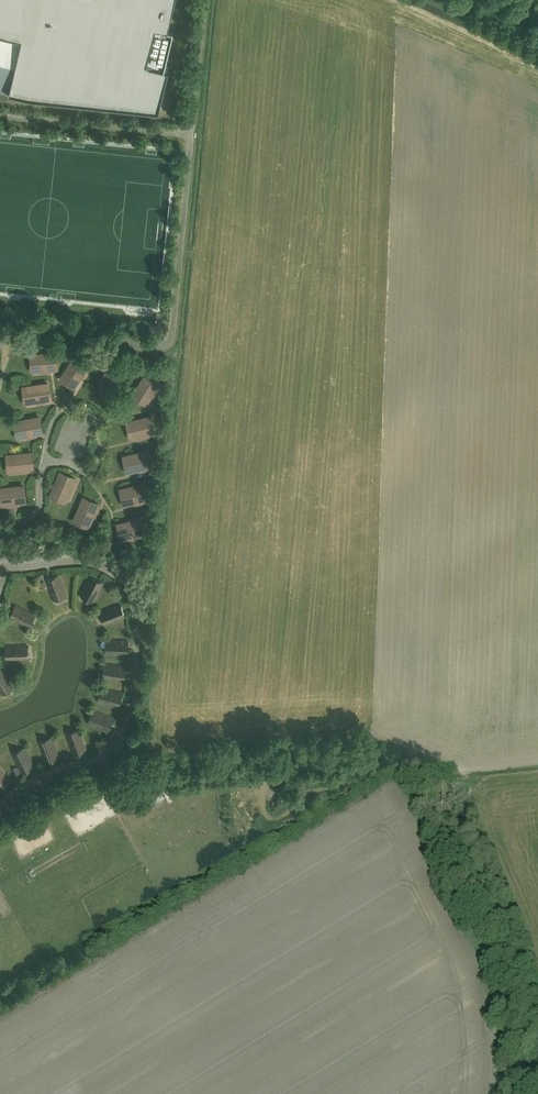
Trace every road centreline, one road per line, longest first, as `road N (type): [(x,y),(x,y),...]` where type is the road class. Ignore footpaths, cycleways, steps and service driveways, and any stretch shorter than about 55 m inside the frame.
road 1 (residential): [(6,565),(77,564),(118,578),(133,594),(142,643),(128,733),(115,748),(0,807)]
road 2 (residential): [(49,463),(56,424),(89,413),(105,441),(99,479)]

